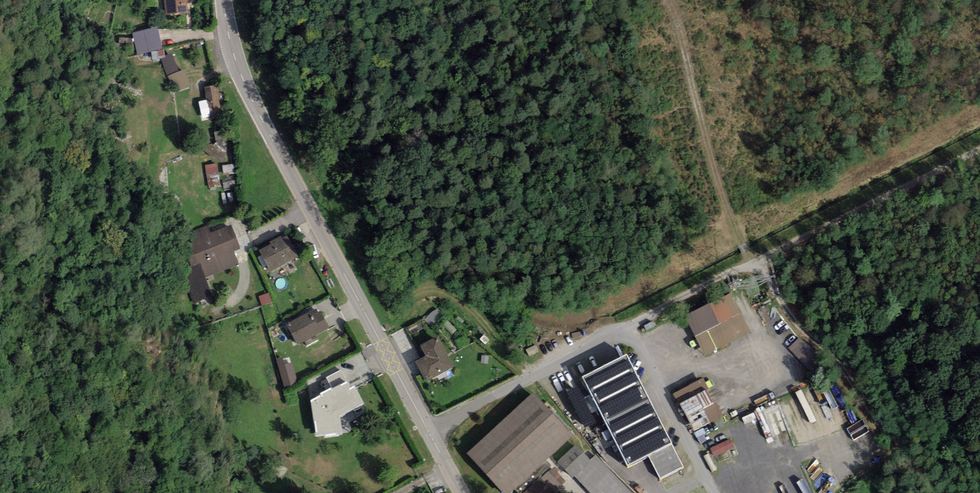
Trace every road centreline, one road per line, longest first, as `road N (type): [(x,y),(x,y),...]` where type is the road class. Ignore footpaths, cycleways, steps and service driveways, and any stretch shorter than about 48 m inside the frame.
road 1 (secondary): [(461,492),(244,81),(224,0)]
road 2 (track): [(979,149),(629,331)]
road 3 (track): [(958,492),(931,445),(861,397),(754,267)]

